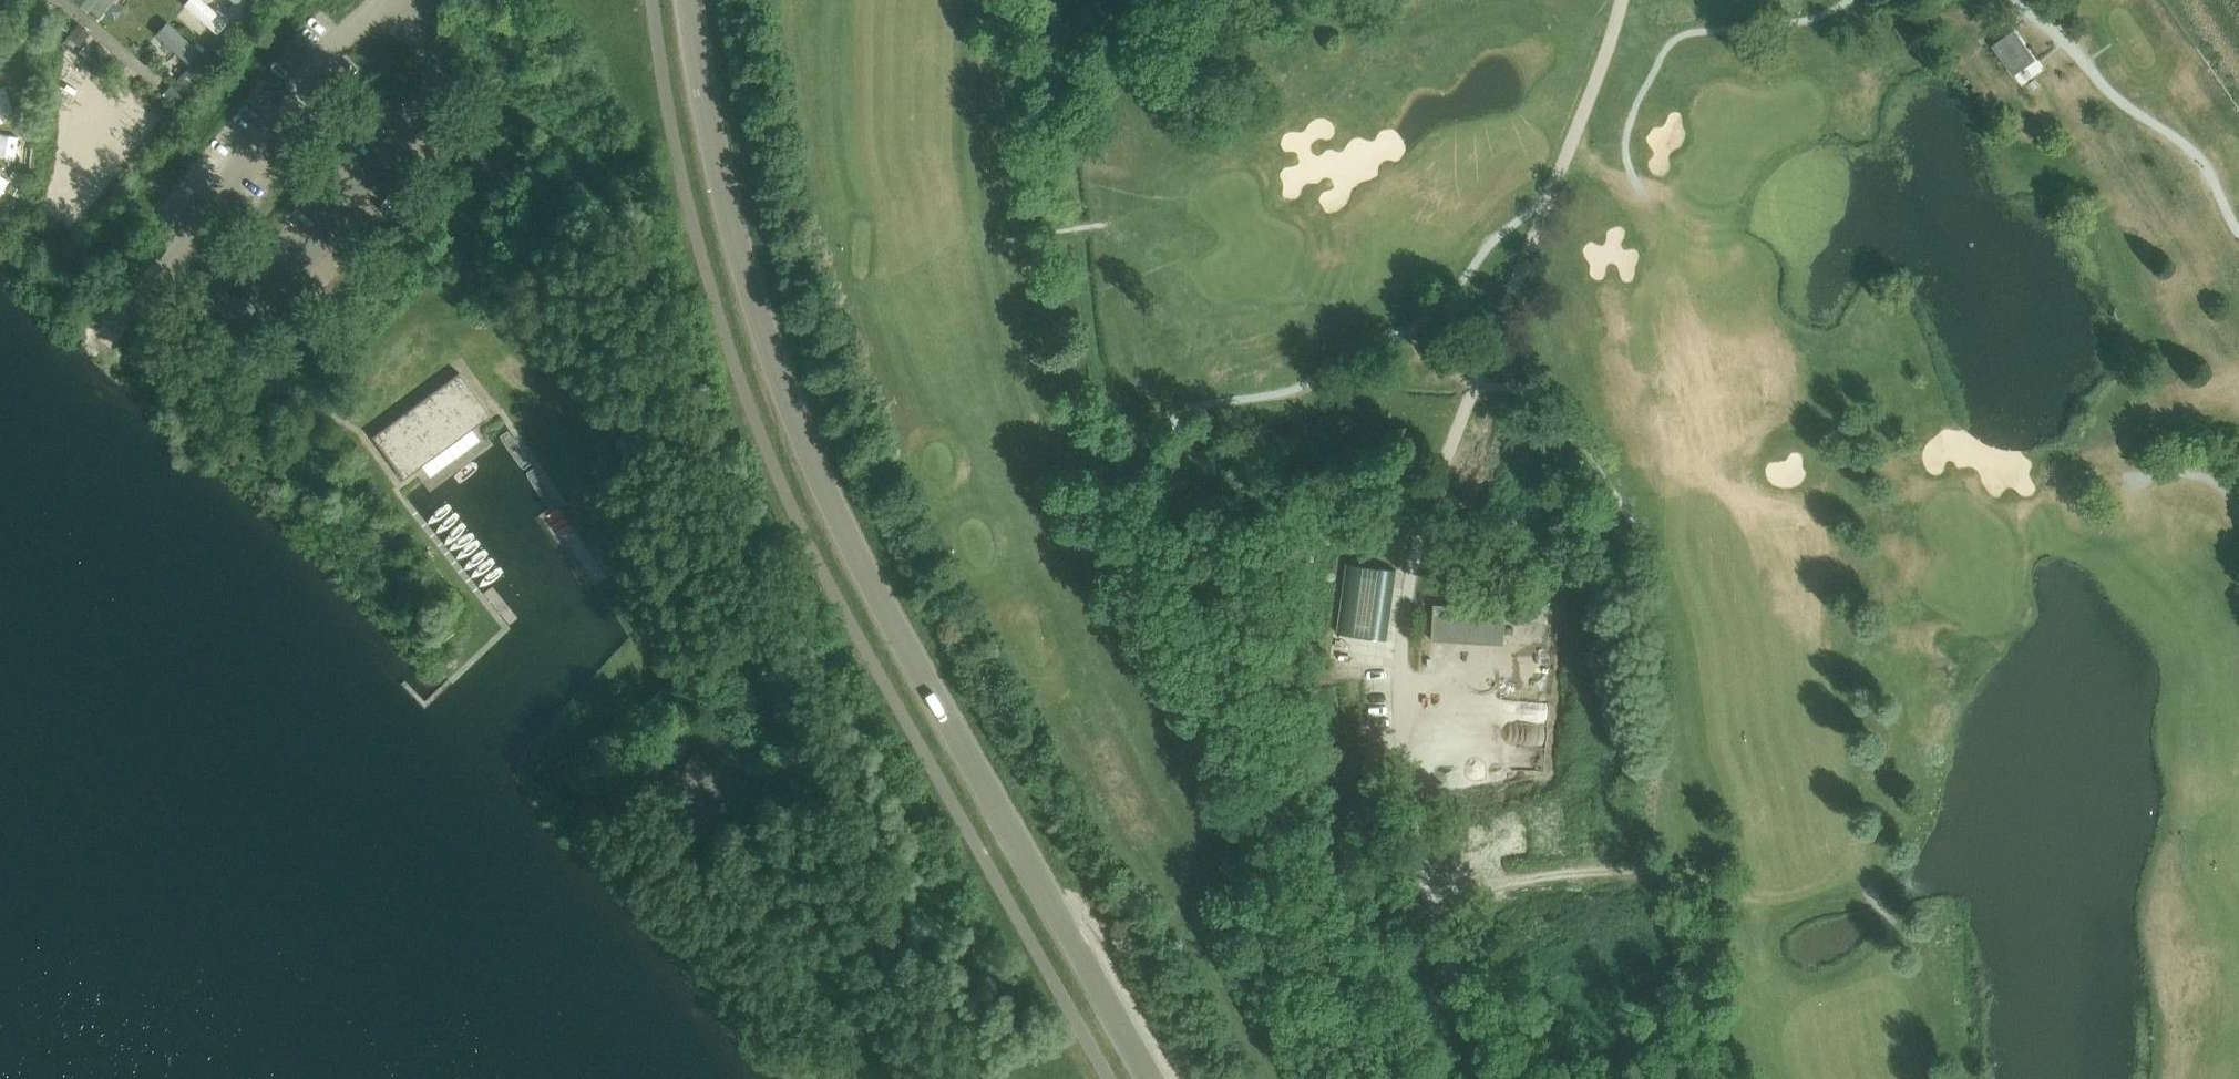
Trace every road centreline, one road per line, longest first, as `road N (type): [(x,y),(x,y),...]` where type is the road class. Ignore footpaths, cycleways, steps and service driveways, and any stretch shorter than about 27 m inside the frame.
road 1 (unclassified): [(1149,1078),(912,665),(787,401),(717,161),(691,0)]

